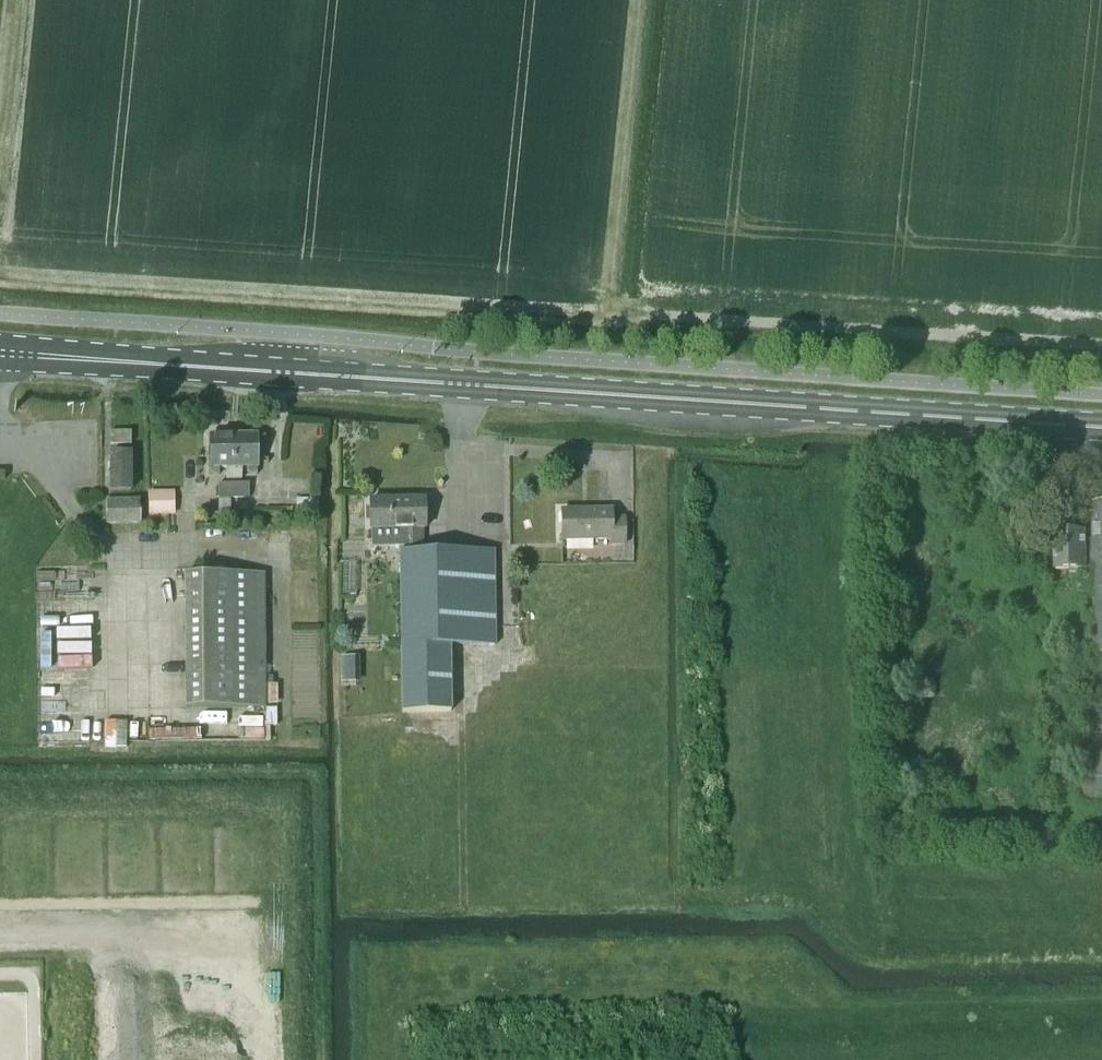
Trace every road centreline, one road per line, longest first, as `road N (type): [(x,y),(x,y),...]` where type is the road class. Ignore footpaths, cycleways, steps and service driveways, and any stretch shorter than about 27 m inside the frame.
road 1 (secondary): [(1101,424),(0,354)]

